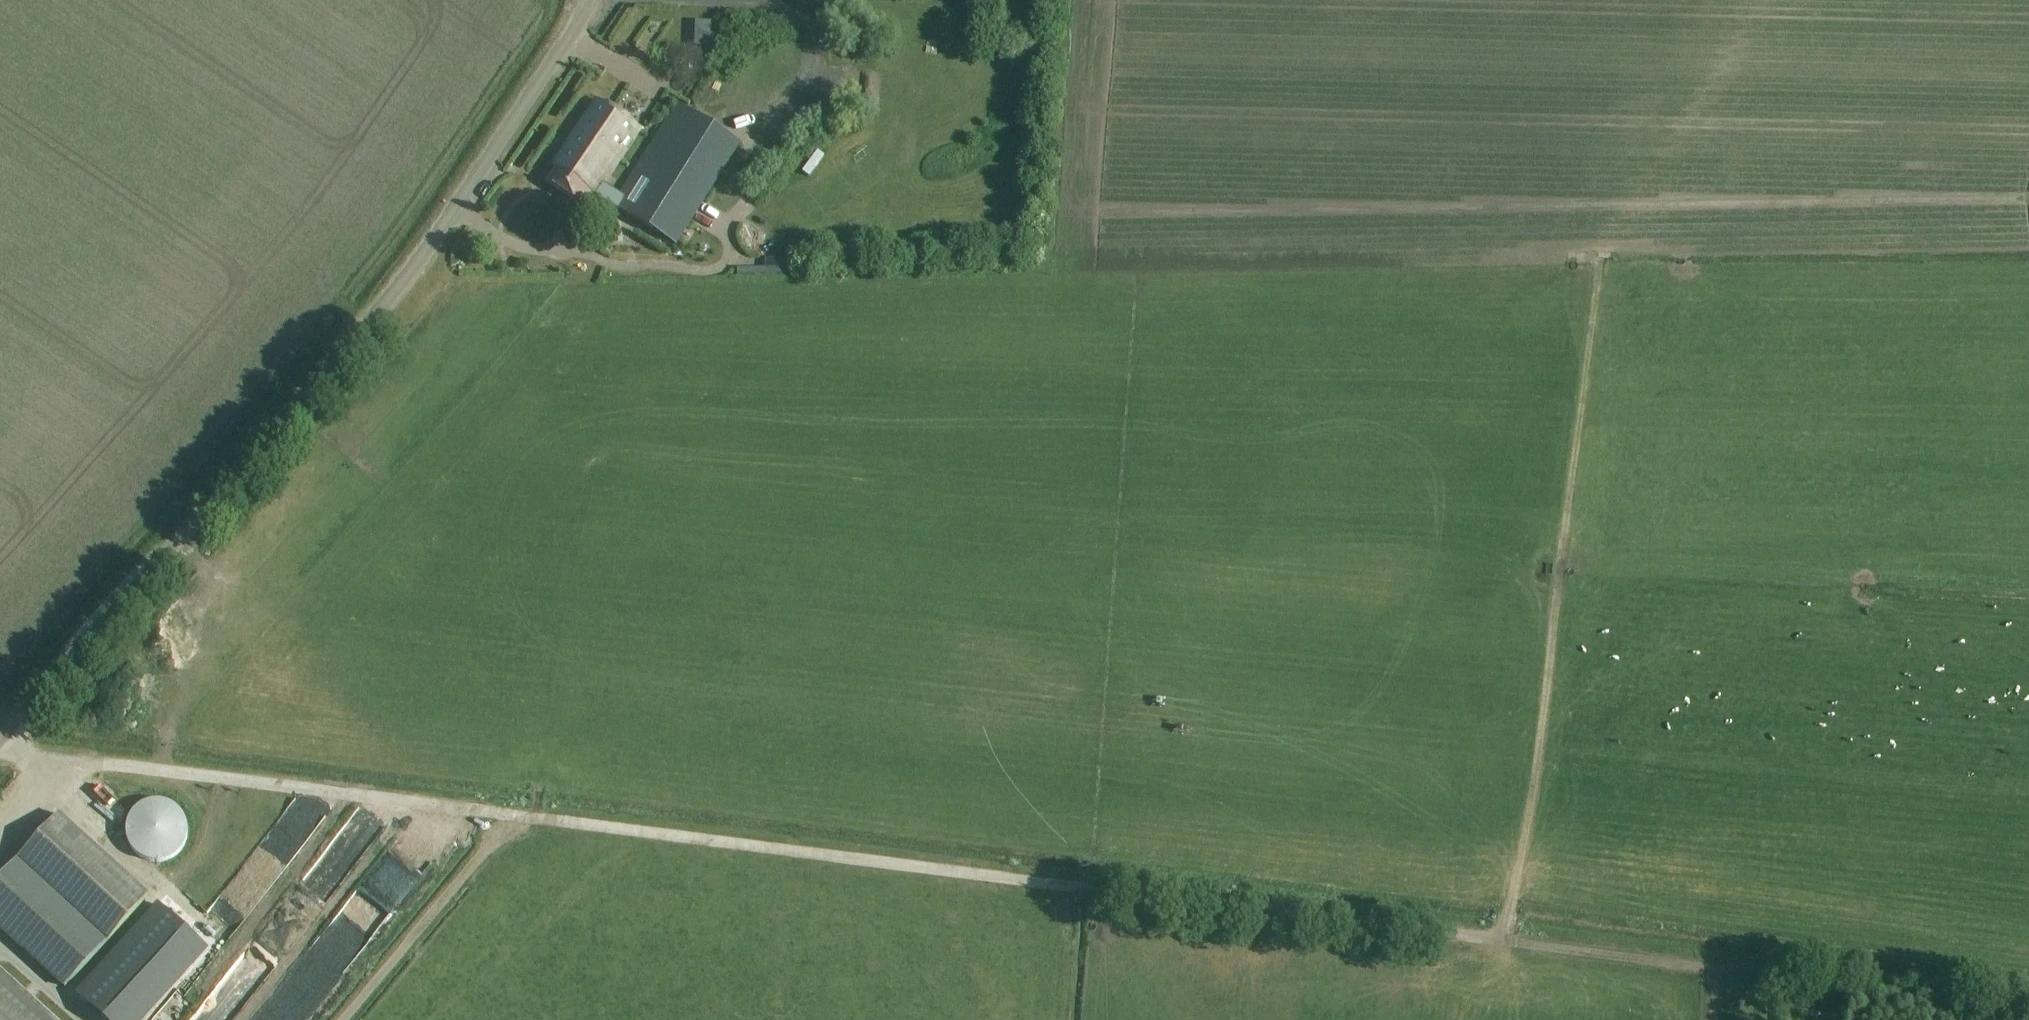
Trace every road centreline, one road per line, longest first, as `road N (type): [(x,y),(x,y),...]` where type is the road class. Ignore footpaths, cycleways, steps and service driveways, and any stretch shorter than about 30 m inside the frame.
road 1 (unclassified): [(0,736),(392,294),(595,0)]

